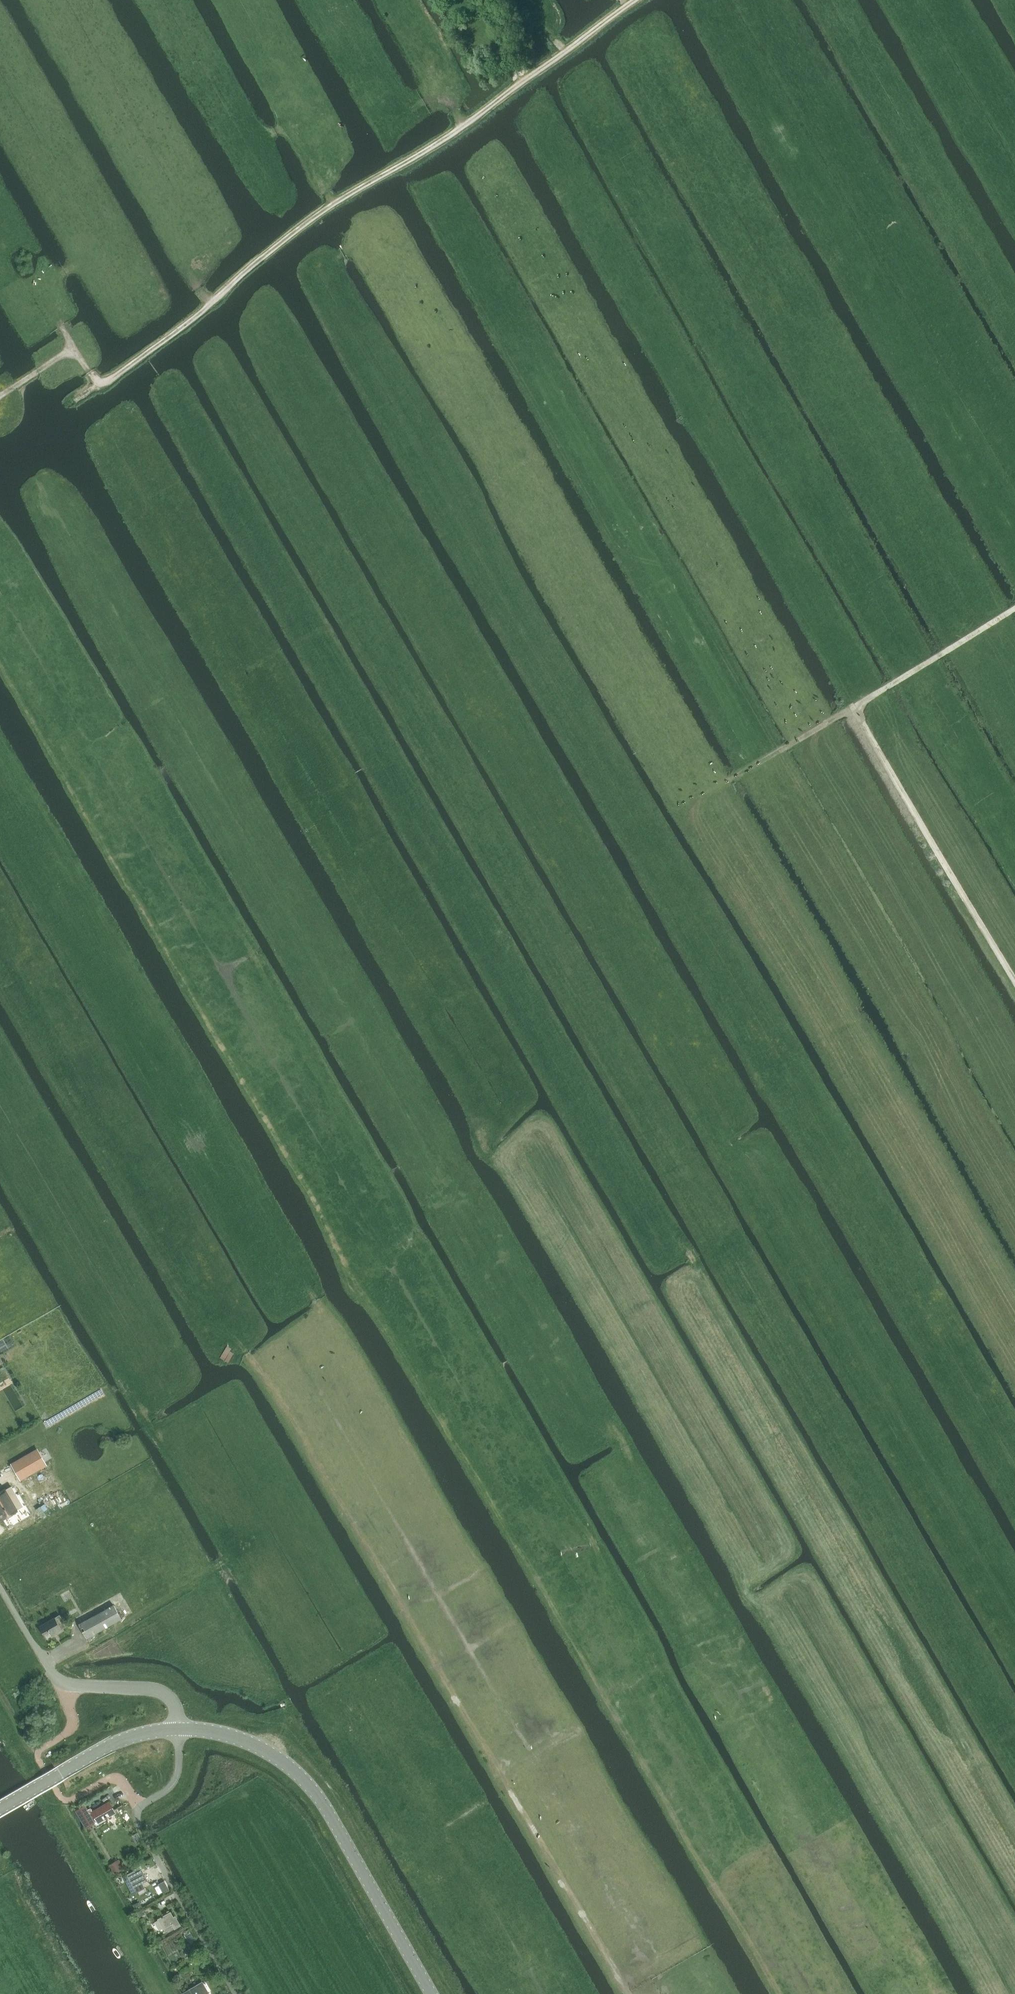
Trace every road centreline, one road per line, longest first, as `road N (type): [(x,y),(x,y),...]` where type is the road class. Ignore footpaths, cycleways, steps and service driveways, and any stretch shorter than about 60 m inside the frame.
road 1 (track): [(626,1993),(255,1364),(234,1340)]
road 2 (track): [(634,0),(418,156),(281,242),(144,354)]
road 3 (tertiary): [(432,1993),(327,1809),(297,1774),(245,1741),(178,1728)]
road 4 (track): [(857,706),(1014,979)]
road 5 (residential): [(178,1728),(174,1701),(154,1689),(71,1685),(50,1673),(0,1586)]
road 6 (track): [(1014,607),(799,740)]
road 7 (residential): [(237,1993),(139,1825),(139,1808)]
road 8 (tertiary): [(178,1728),(122,1741),(0,1808)]
road 9 (track): [(144,354),(100,383),(60,327)]

